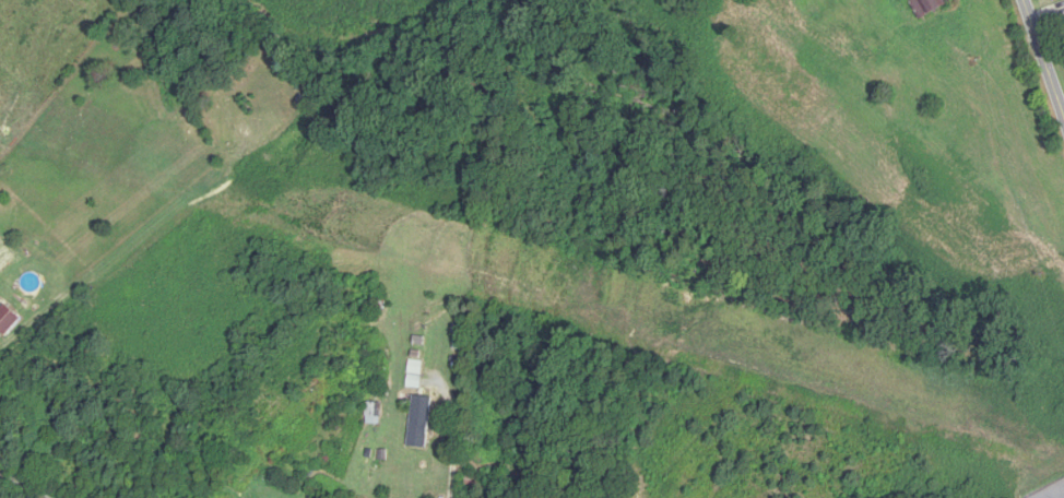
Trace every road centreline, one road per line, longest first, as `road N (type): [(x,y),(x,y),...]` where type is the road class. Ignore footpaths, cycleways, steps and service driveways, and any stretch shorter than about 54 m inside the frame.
road 1 (tertiary): [(1063,114),(1025,0)]

